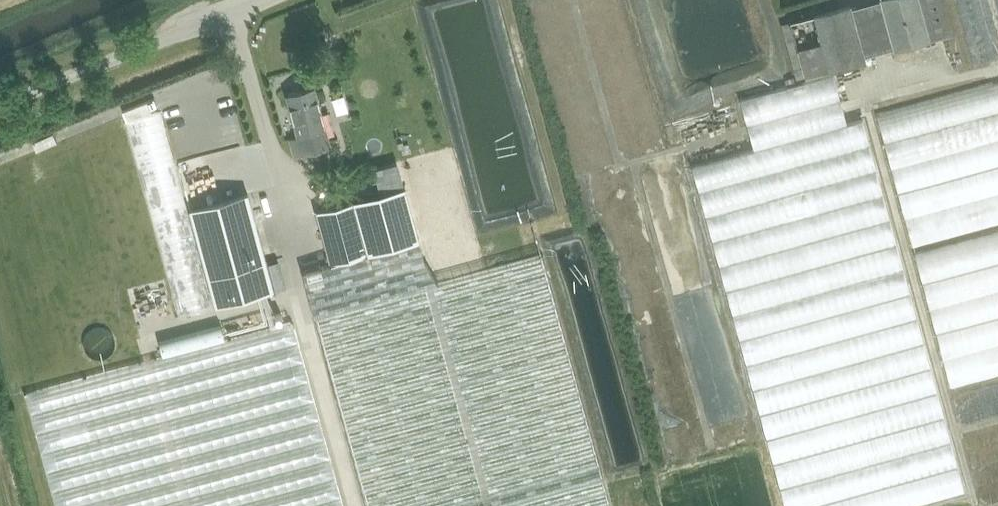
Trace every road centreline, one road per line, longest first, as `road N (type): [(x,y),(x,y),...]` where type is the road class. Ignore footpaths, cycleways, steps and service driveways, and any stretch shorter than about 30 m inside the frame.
road 1 (unclassified): [(0,104),(264,0)]

